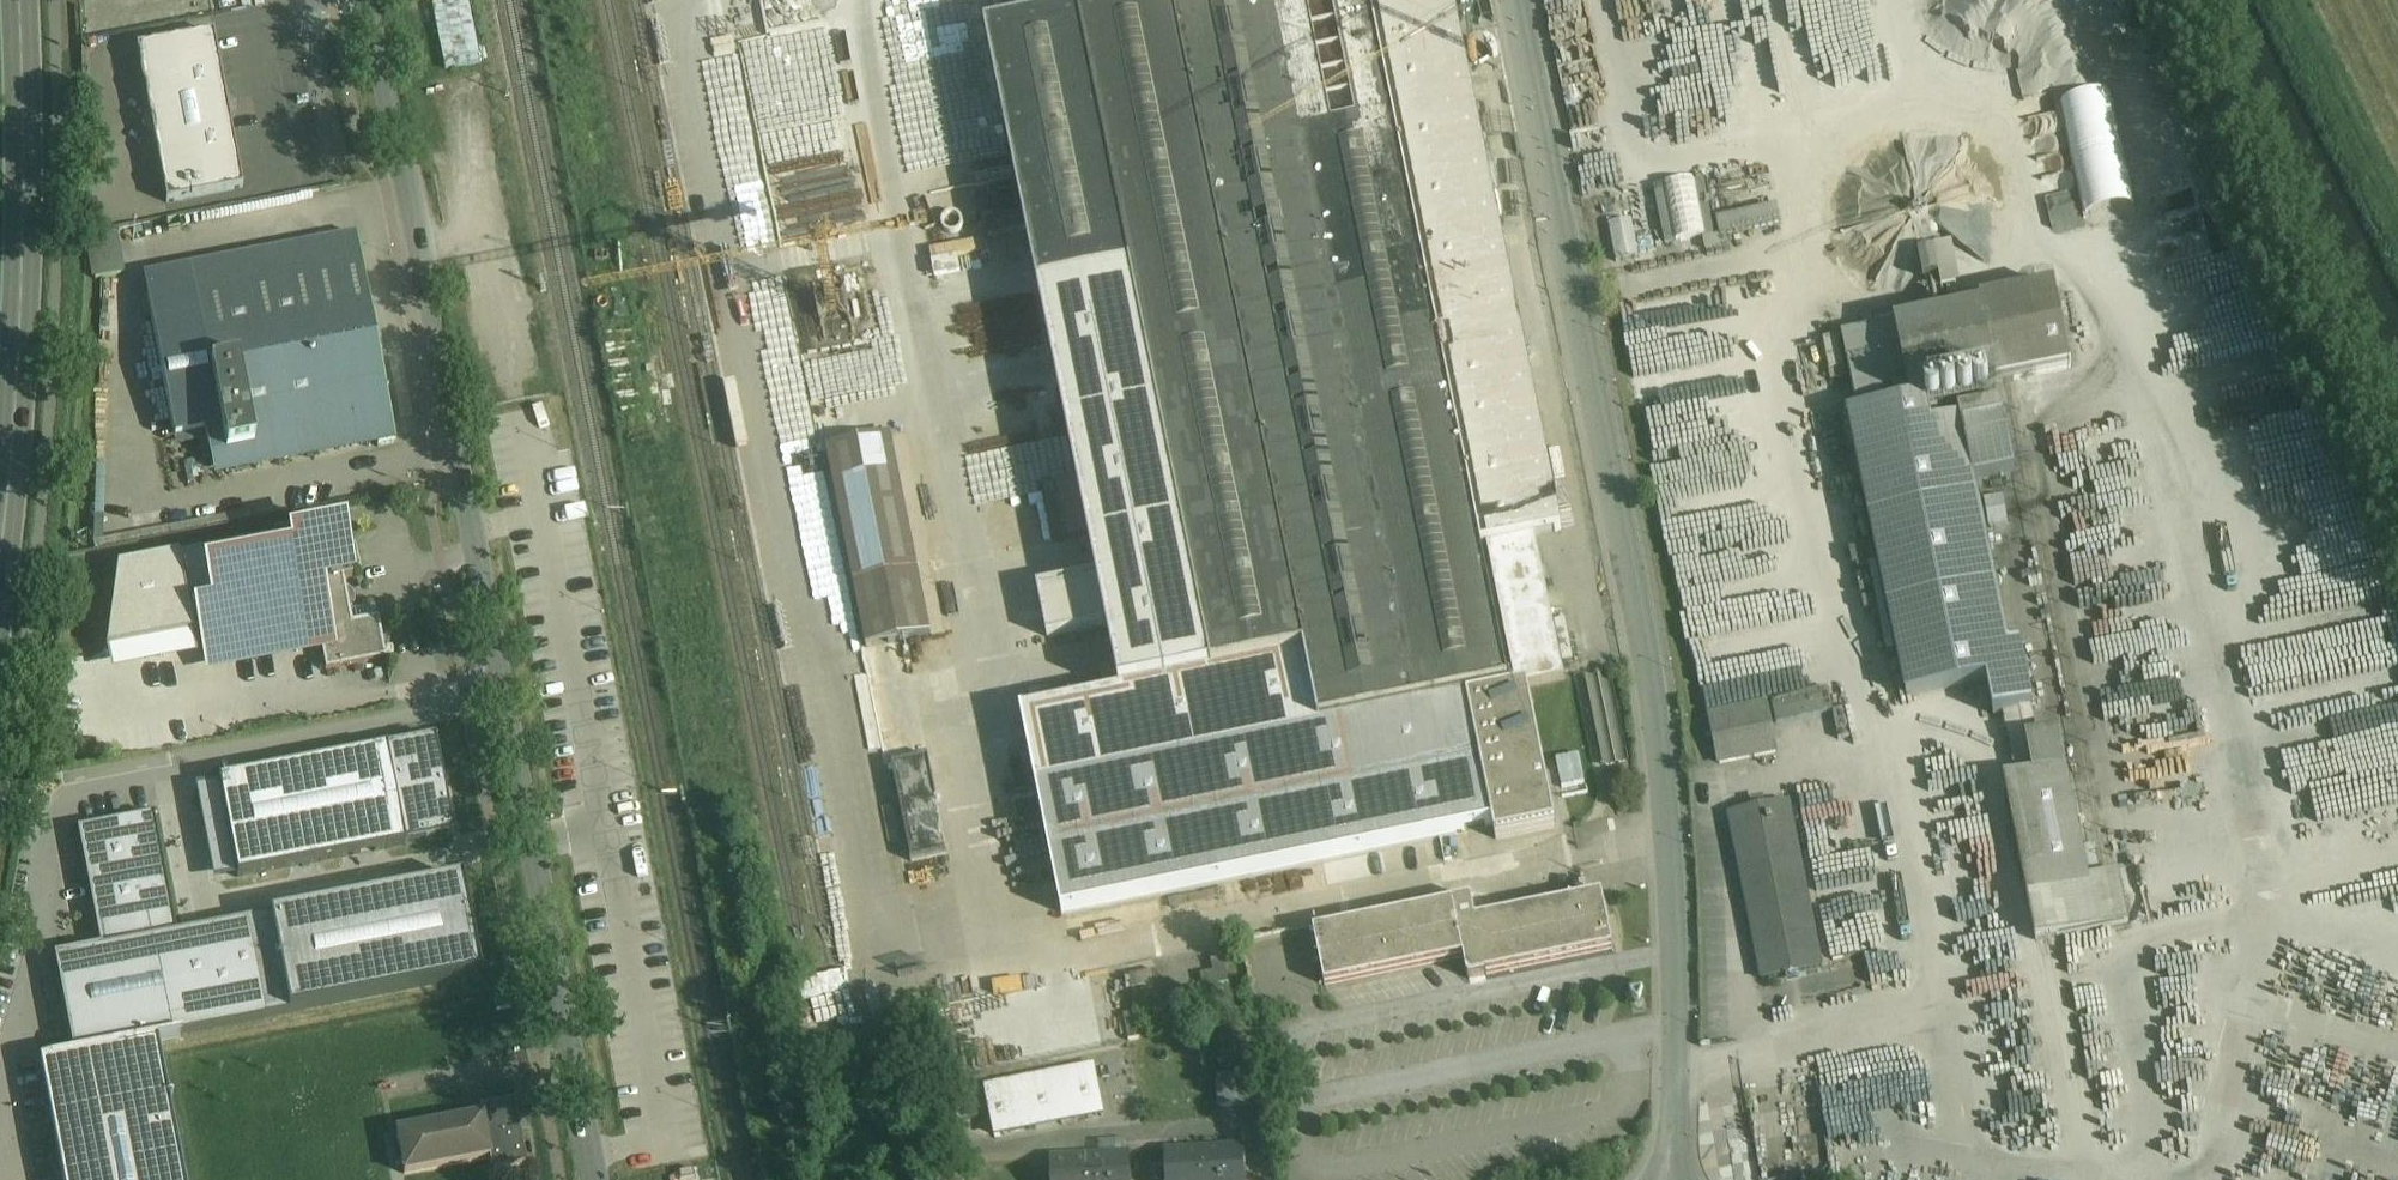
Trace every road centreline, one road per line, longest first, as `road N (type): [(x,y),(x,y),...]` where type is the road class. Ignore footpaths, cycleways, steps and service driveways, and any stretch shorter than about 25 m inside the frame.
road 1 (residential): [(608,1179),(372,0)]
road 2 (residential): [(1513,0),(1650,668),(1668,855),(1673,1179)]
road 3 (primary): [(0,550),(23,307),(21,0)]

